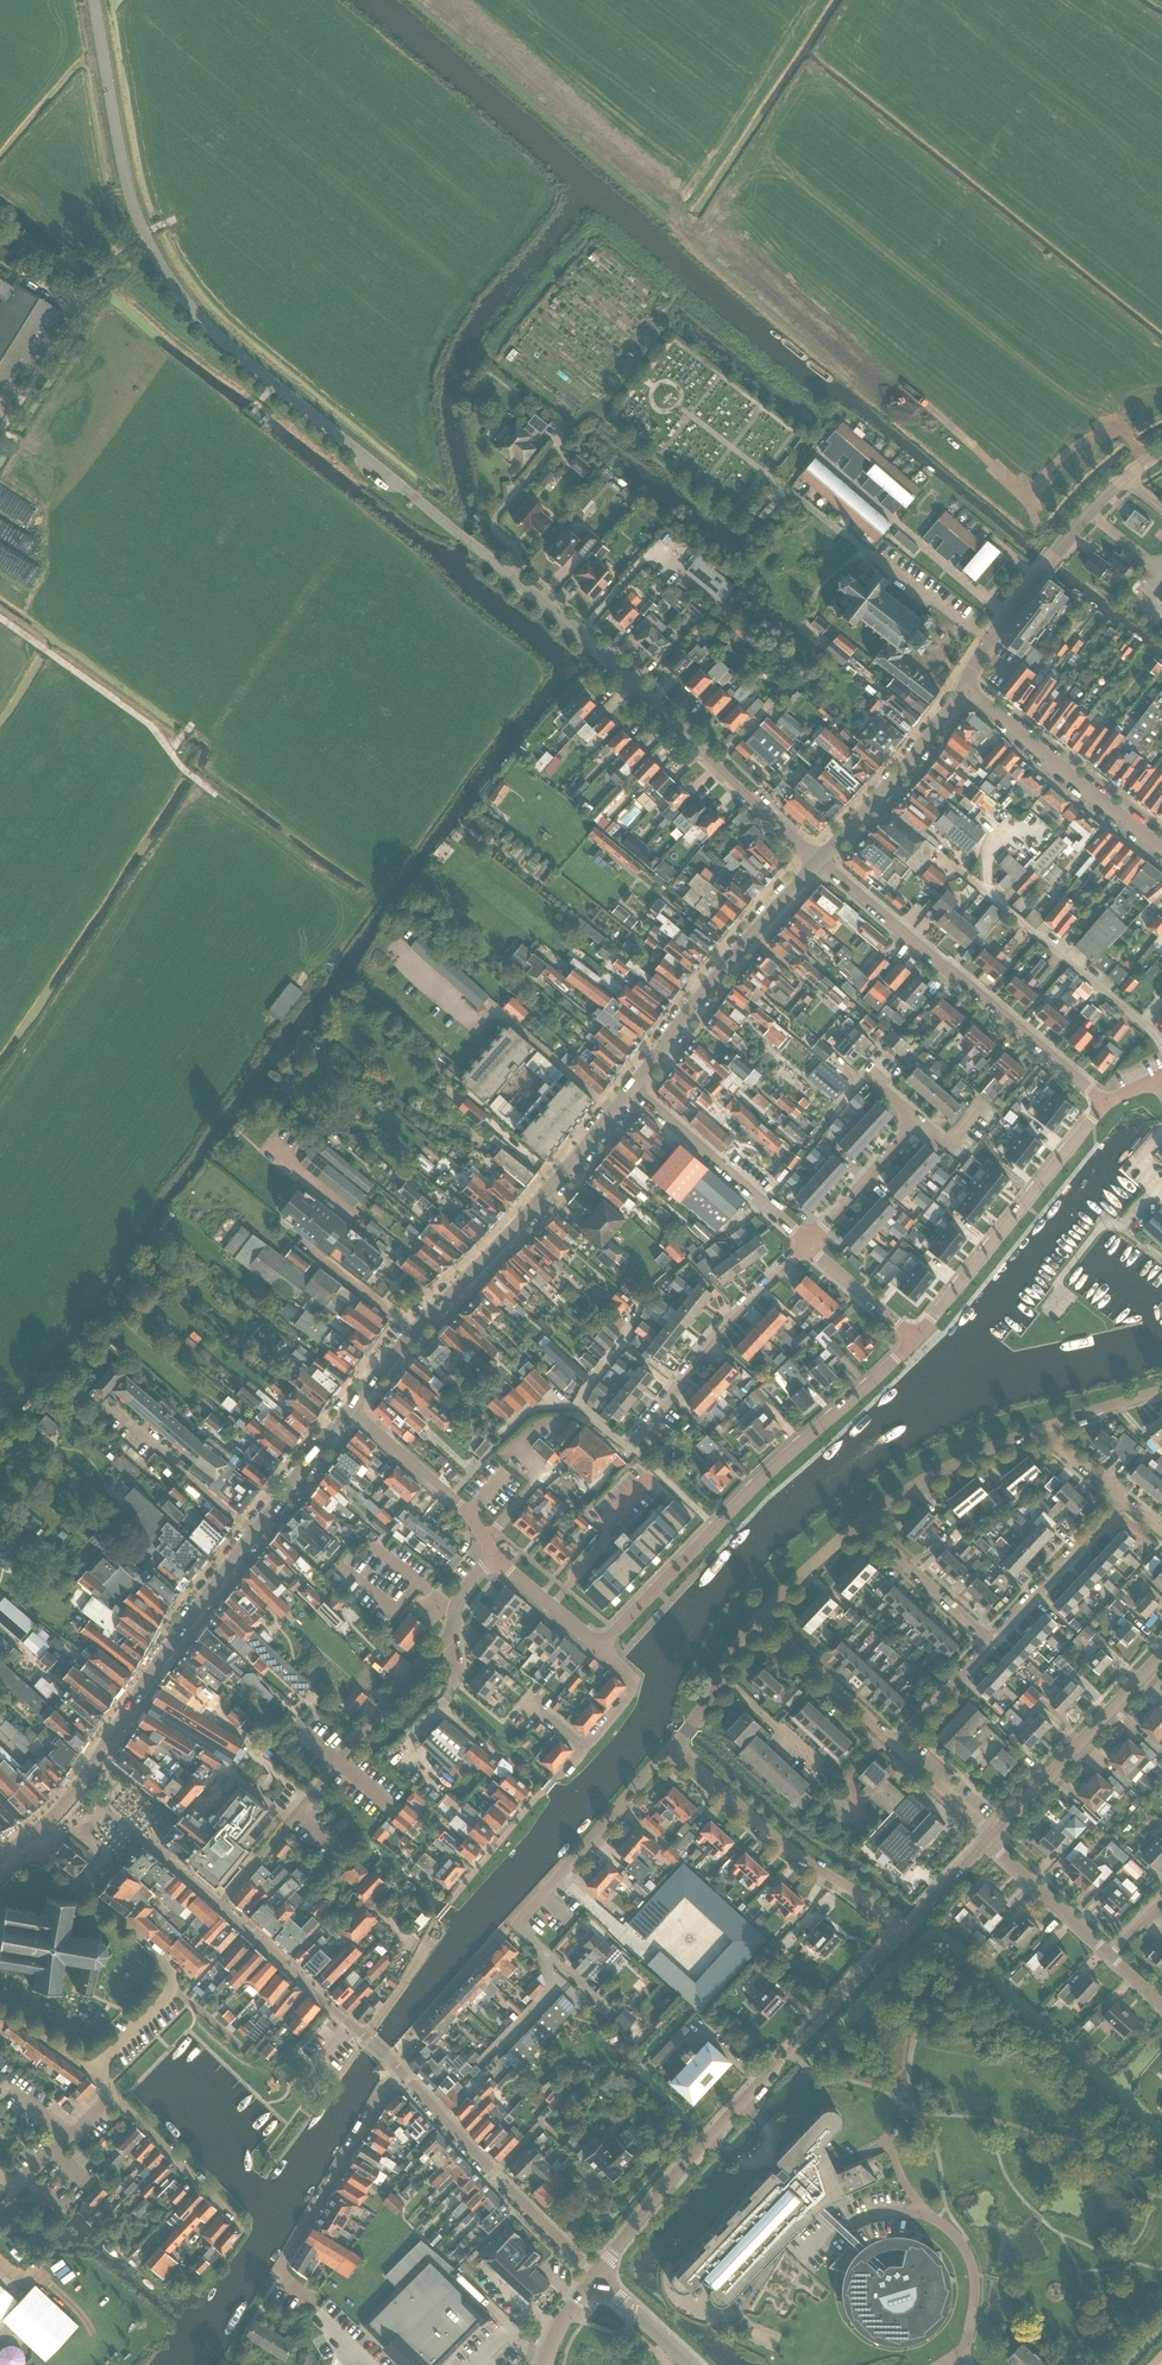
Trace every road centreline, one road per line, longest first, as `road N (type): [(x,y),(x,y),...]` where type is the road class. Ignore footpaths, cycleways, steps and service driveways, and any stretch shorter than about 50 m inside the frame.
road 1 (tertiary): [(510,574),(183,298),(144,234),(121,168),(93,0)]
road 2 (residential): [(363,2036),(219,1904),(336,1759),(453,1635)]
road 3 (tertiary): [(23,1840),(78,1786),(227,1569),(351,1409)]
road 4 (unclassified): [(597,2277),(655,2196),(900,1931)]
road 5 (unclassified): [(600,1647),(720,1512),(914,1337)]
road 6 (tertiary): [(351,1409),(634,1087)]
road 7 (tertiary): [(821,862),(510,574)]
road 8 (unclassified): [(1104,1103),(821,862)]
road 9 (residential): [(114,2095),(94,2072),(164,1999),(171,1972),(23,1840)]
road 10 (unclassified): [(914,1337),(1104,1103)]
road 11 (residential): [(900,1931),(783,1848),(673,1745)]
road 12 (tertiary): [(634,1087),(734,956),(821,862)]
road 13 (residential): [(398,2069),(273,2276),(313,2302)]
road 14 (residential): [(597,2277),(398,2069)]
road 15 (residential): [(958,2356),(967,2338),(974,2270),(944,2225),(921,2212),(885,2211),(853,2221),(818,2251)]
road 16 (track): [(0,616),(150,724),(216,793)]
road 17 (residential): [(628,1452),(721,1327),(806,1244)]
road 18 (unclassified): [(1161,847),(966,684)]
road 19 (unclassified): [(991,1839),(1161,1654)]
road 20 (residential): [(515,1925),(673,1745)]
road 21 (unclassified): [(806,1244),(634,1087)]
road 22 (residential): [(1161,1041),(985,889)]
road 23 (tertiary): [(821,862),(966,684)]
road 24 (unclassified): [(494,1555),(459,1505),(351,1409)]
road 25 (residential): [(860,1523),(917,1483),(1038,1430)]
road 26 (residential): [(540,1794),(631,1691),(632,1680),(600,1647)]
road 27 (residential): [(993,1642),(1126,1502)]
road 28 (residential): [(895,1743),(759,1617)]
road 29 (residential): [(243,2226),(114,2095)]
road 30 (residential): [(993,1642),(860,1523)]
road 31 (residential): [(510,574),(519,555),(495,520),(562,437)]
road 32 (residential): [(1111,1953),(991,1839)]
road 33 (residential): [(806,1244),(917,1122)]
road 34 (residential): [(0,2207),(114,2095)]
road 35 (tertiary): [(966,684),(1056,554)]
road 36 (residential): [(412,2032),(515,1925)]
road 37 (residential): [(721,1673),(829,1771)]
road 38 (unclassified): [(914,1337),(806,1244)]
road 39 (residential): [(895,1743),(993,1642)]
road 40 (unclassified): [(600,1647),(494,1555)]
road 41 (residential): [(759,1617),(860,1523)]
road 42 (residential): [(363,2036),(407,1980),(436,1921)]
road 43 (residential): [(991,1839),(895,1743)]
road 44 (tertiary): [(693,2364),(597,2277)]
road 45 (unclassified): [(900,1931),(991,1839)]
road 46 (residential): [(1038,1430),(1161,1390)]

